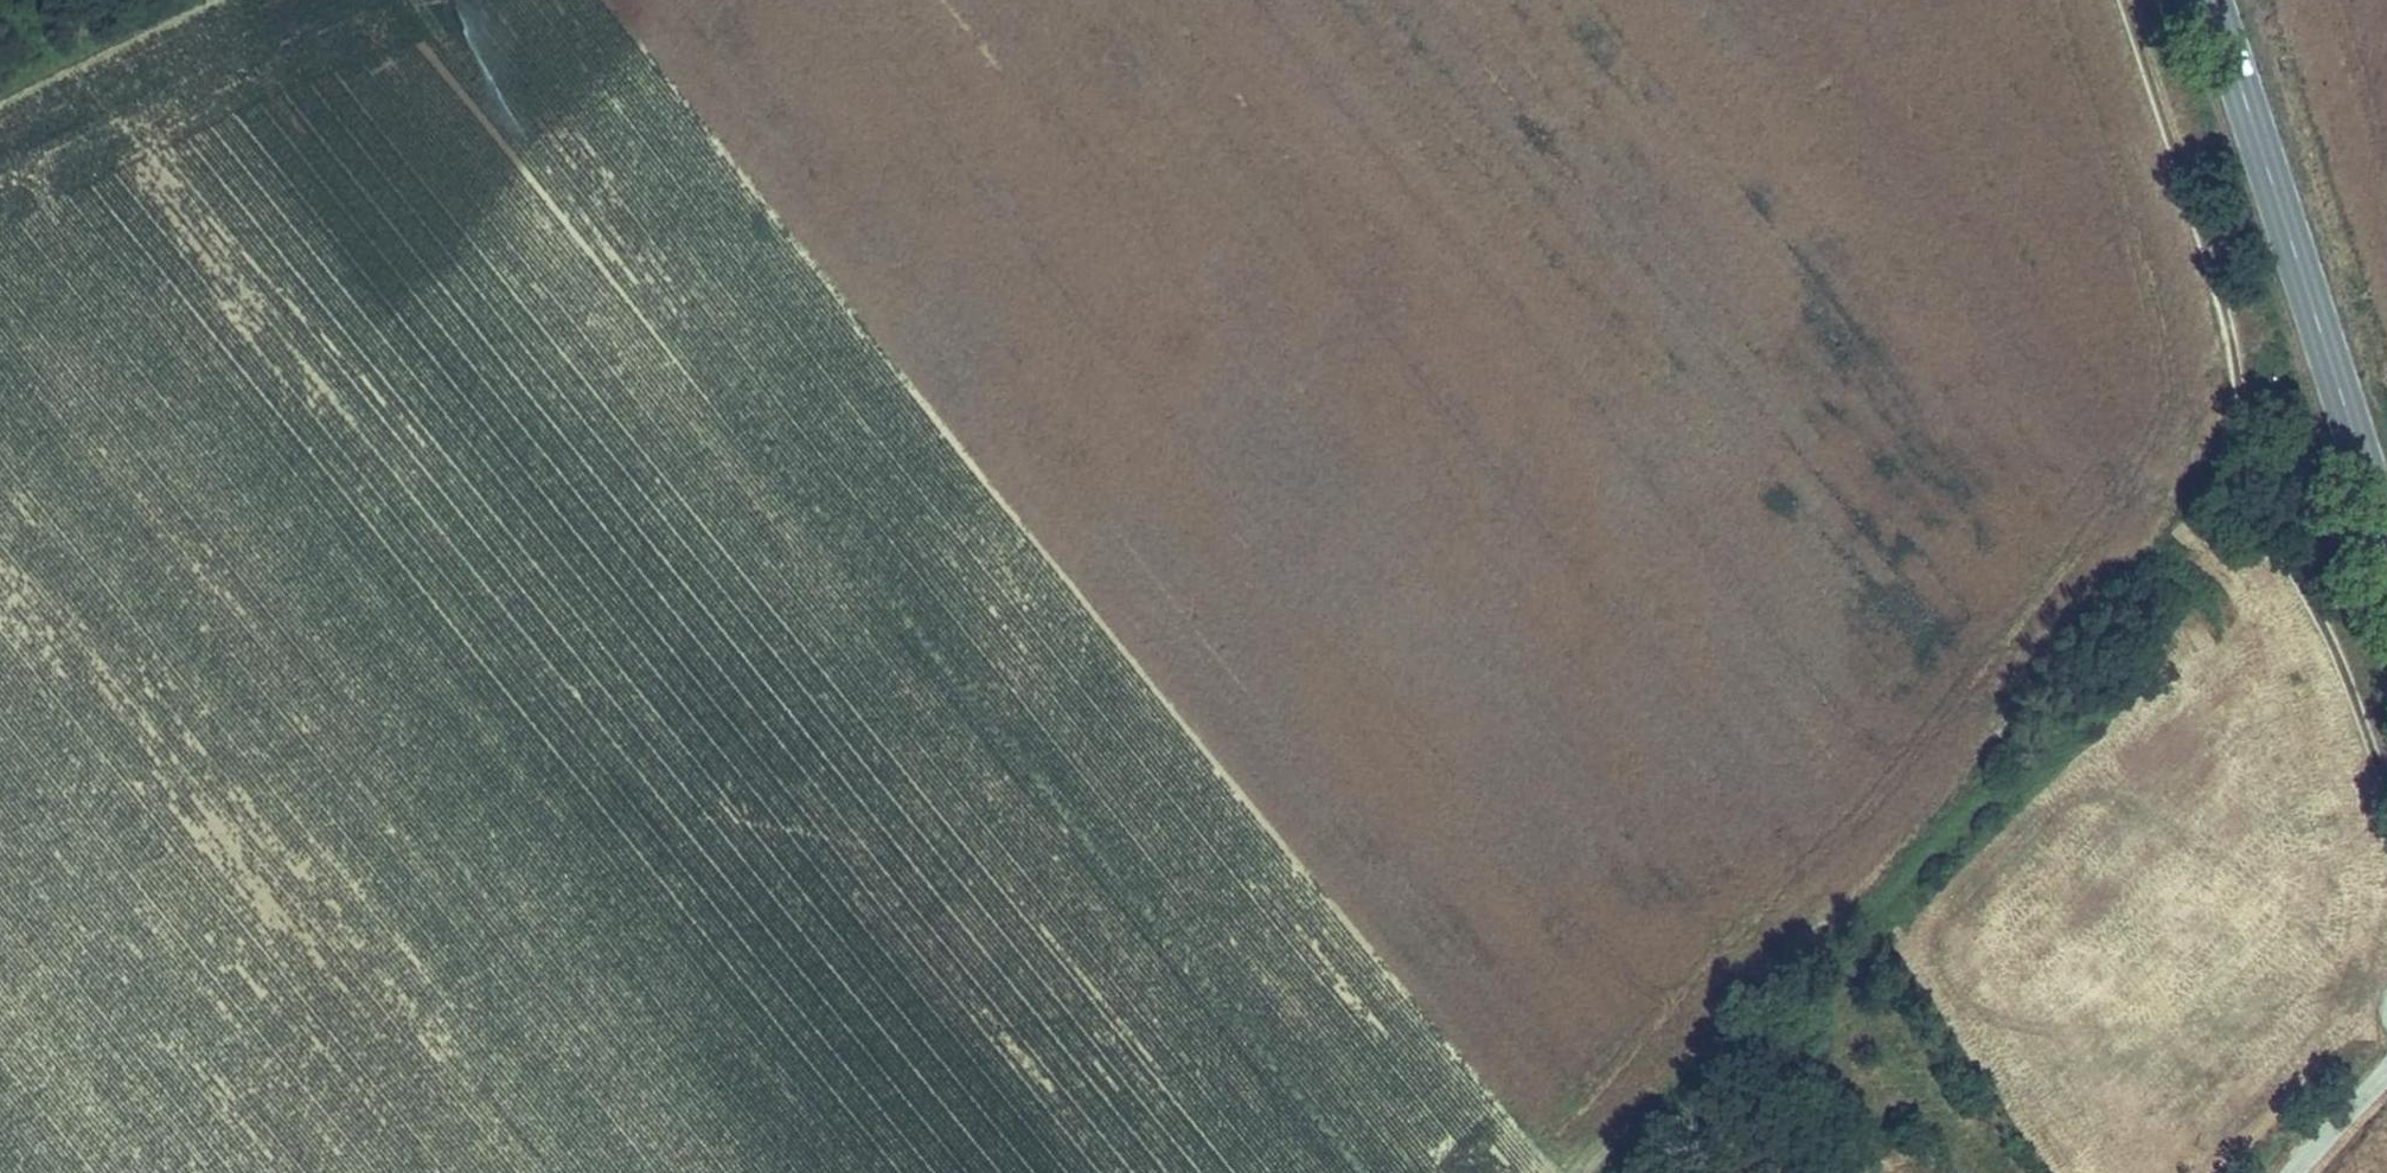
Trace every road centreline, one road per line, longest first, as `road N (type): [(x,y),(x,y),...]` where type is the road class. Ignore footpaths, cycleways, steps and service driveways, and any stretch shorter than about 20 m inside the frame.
road 1 (secondary): [(2386,534),(2214,0)]
road 2 (residential): [(2295,1172),(2386,1071)]

